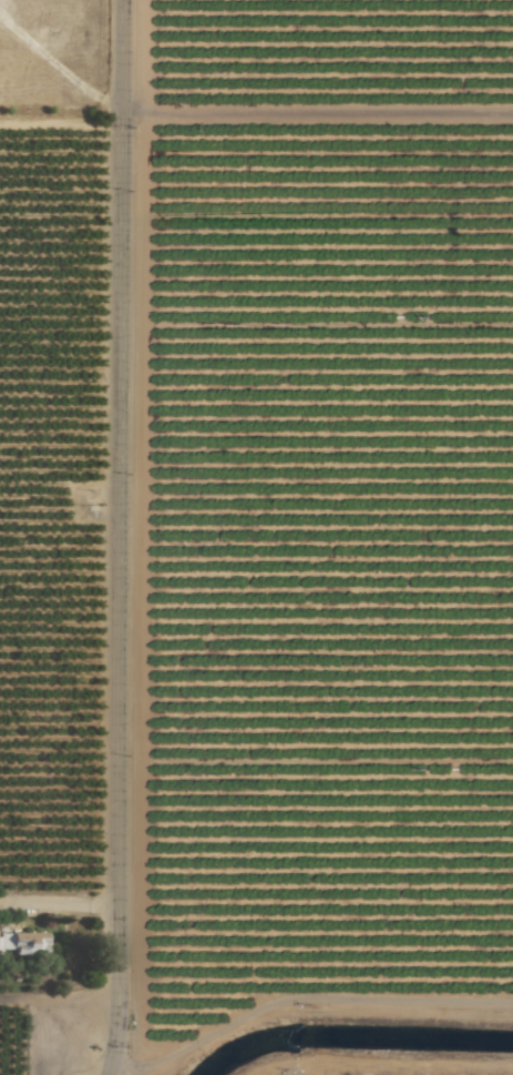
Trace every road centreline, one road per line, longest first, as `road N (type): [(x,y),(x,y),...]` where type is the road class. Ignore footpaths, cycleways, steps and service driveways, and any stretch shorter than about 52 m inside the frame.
road 1 (residential): [(110,1074),(120,1007),(123,0)]
road 2 (track): [(123,110),(512,108)]
road 3 (track): [(512,1072),(308,1068),(275,1074)]

